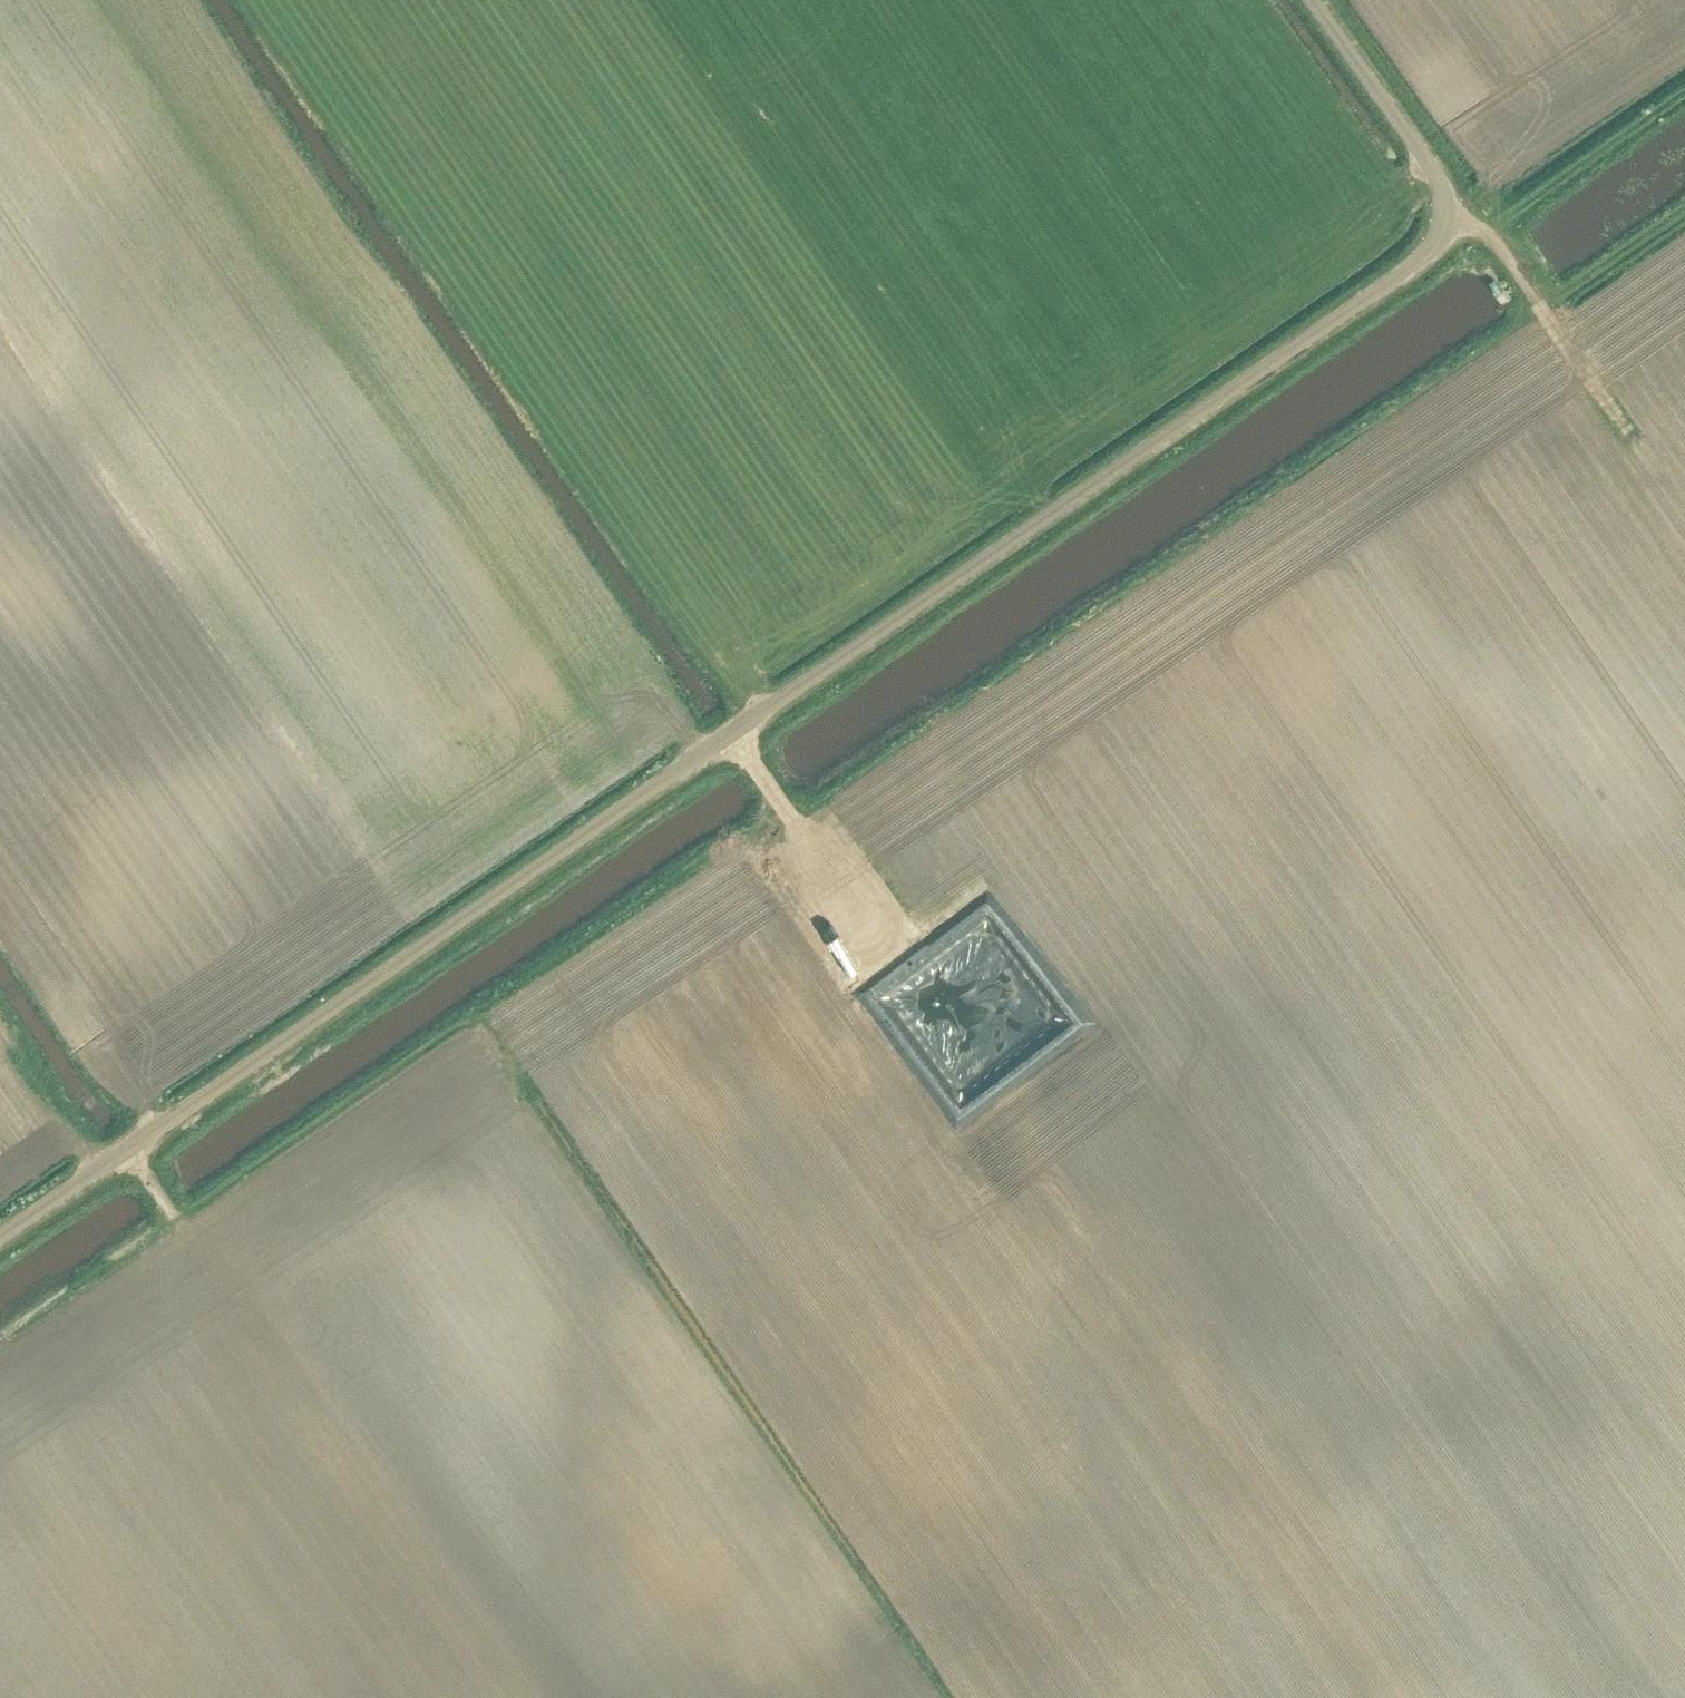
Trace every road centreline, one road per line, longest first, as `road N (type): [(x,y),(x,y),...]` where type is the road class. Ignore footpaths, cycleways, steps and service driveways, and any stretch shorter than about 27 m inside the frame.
road 1 (unclassified): [(0,1234),(1425,253),(1442,229),(1446,198),(1435,168),(1315,0)]
road 2 (track): [(1443,217),(1494,238),(1624,424)]

